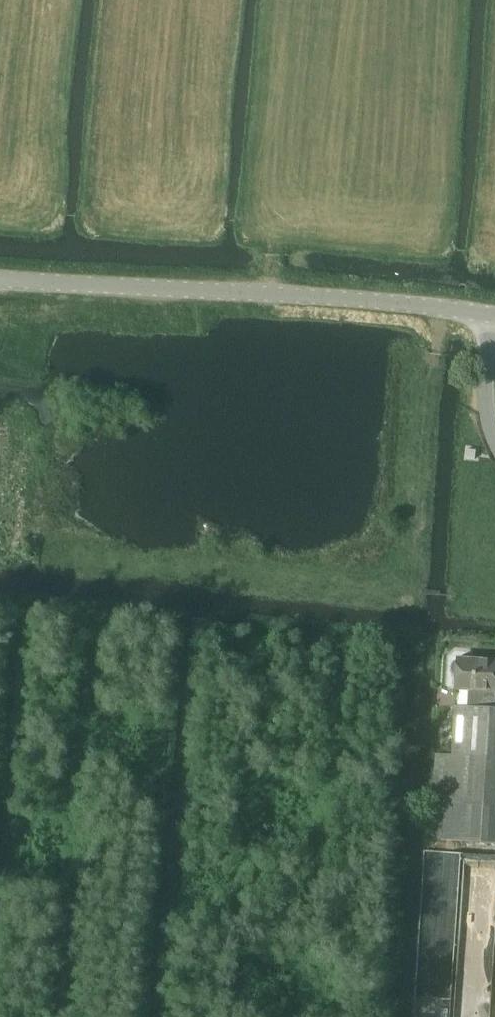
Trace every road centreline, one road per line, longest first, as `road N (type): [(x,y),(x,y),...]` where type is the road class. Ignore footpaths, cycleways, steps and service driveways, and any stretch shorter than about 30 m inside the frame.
road 1 (unclassified): [(494,316),(353,299),(0,279)]

